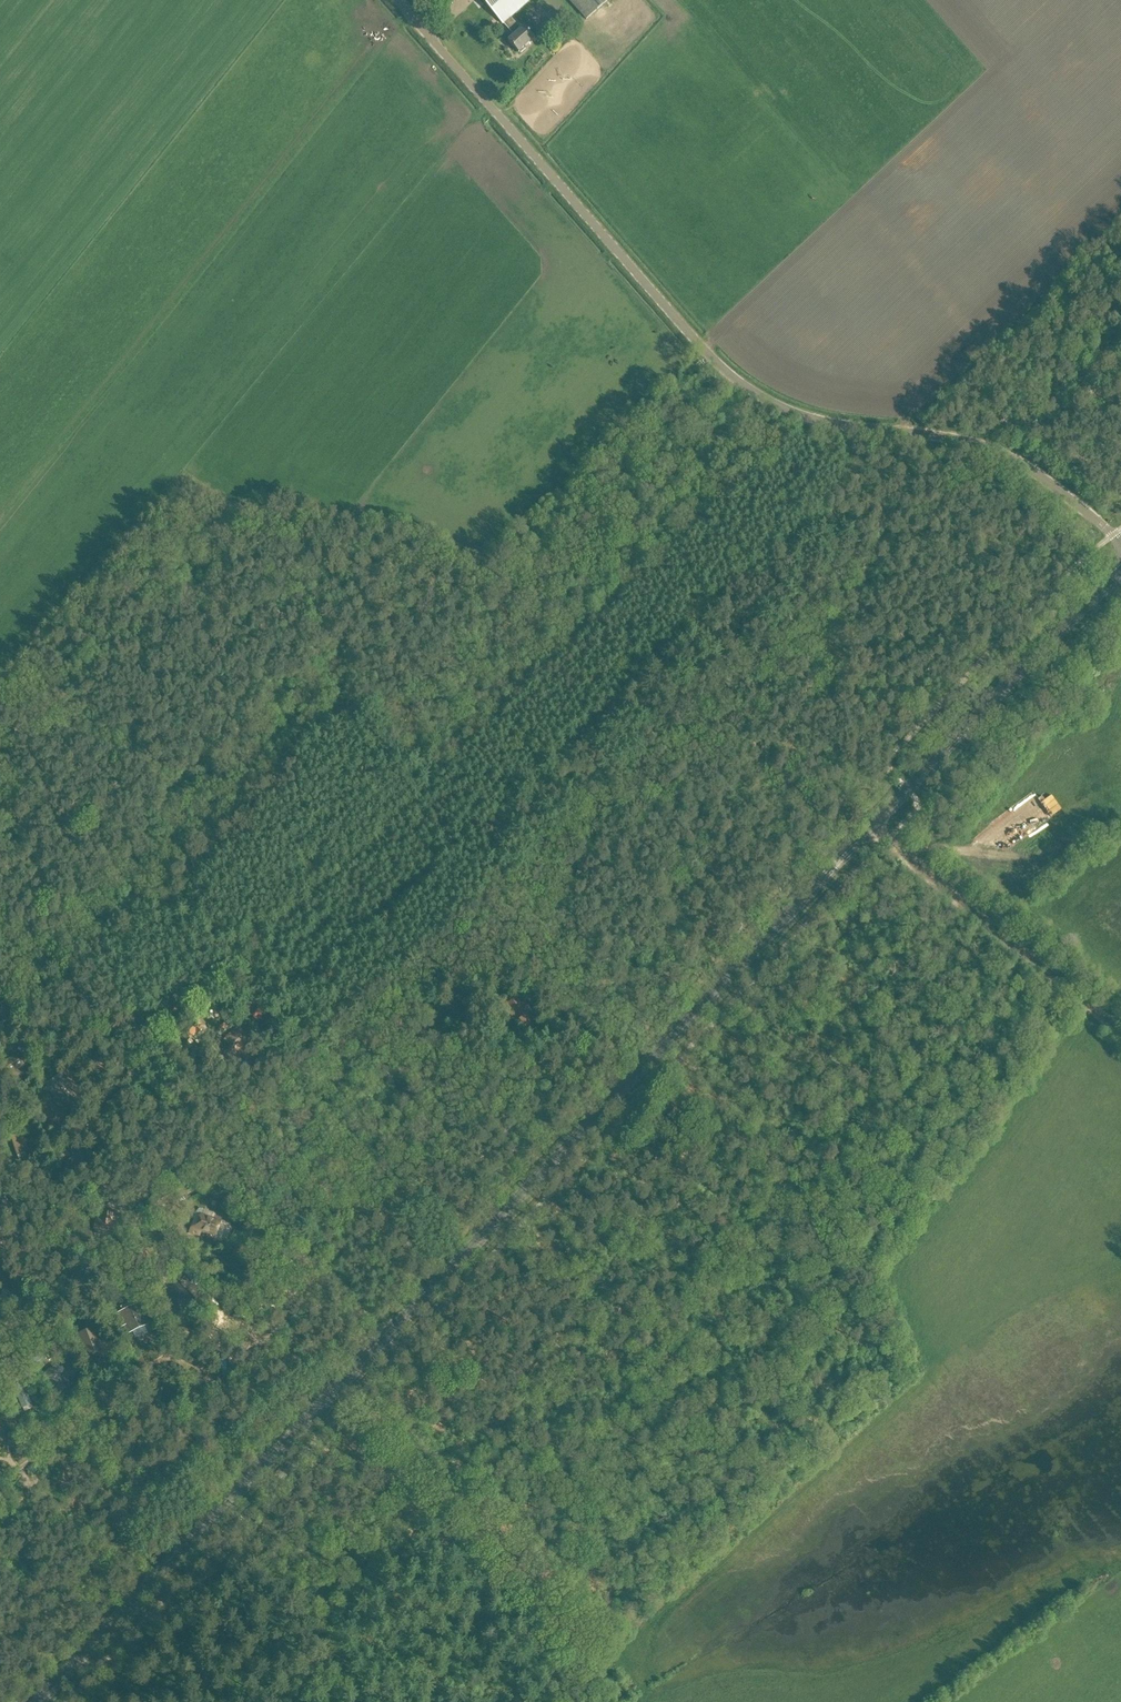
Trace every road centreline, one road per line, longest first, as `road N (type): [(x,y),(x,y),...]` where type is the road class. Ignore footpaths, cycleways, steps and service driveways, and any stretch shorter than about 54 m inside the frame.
road 1 (secondary): [(39,1701),(1120,575)]
road 2 (unclassified): [(1120,545),(1045,480),(997,452),(818,420),(743,384),(687,332),(396,0)]
road 3 (track): [(384,1340),(0,911)]
road 4 (track): [(343,1383),(483,1522),(629,1696)]
road 5 (track): [(886,843),(1120,1032)]
road 6 (track): [(0,1489),(82,1432),(164,1413),(215,1389),(227,1378),(226,1356)]
road 7 (track): [(359,1312),(319,1346),(285,1348),(230,1334),(211,1316)]

